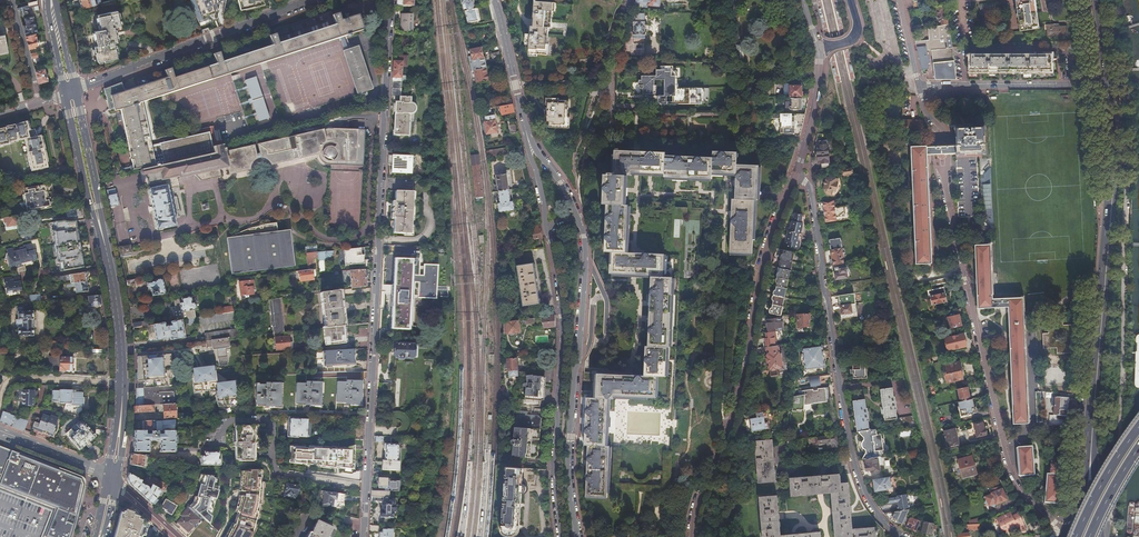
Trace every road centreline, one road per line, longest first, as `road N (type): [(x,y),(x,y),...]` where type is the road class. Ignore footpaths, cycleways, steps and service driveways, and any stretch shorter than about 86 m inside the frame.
road 1 (residential): [(390,0),(362,536)]
road 2 (residential): [(1073,536),(1036,506),(1009,466),(943,172)]
road 3 (residential): [(796,176),(775,226),(739,398),(693,536)]
road 4 (primary): [(1090,446),(1111,210),(1106,129)]
road 5 (secondary): [(576,536),(568,488),(585,265),(579,223)]
road 6 (secondary): [(545,229),(563,317),(555,458),(561,536)]
road 7 (primary): [(121,382),(111,276),(71,91)]
road 8 (residential): [(796,176),(810,192),(852,460)]
road 9 (residential): [(71,91),(313,0)]
road 10 (residential): [(1100,86),(918,86)]
road 11 (secondary): [(494,0),(527,137)]
road 12 (residential): [(631,0),(610,68),(611,133)]
road 13 (residential): [(121,382),(17,378),(0,403)]
road 14 (residential): [(820,48),(812,123),(796,176)]
road 15 (motorway): [(1138,426),(1076,536)]

